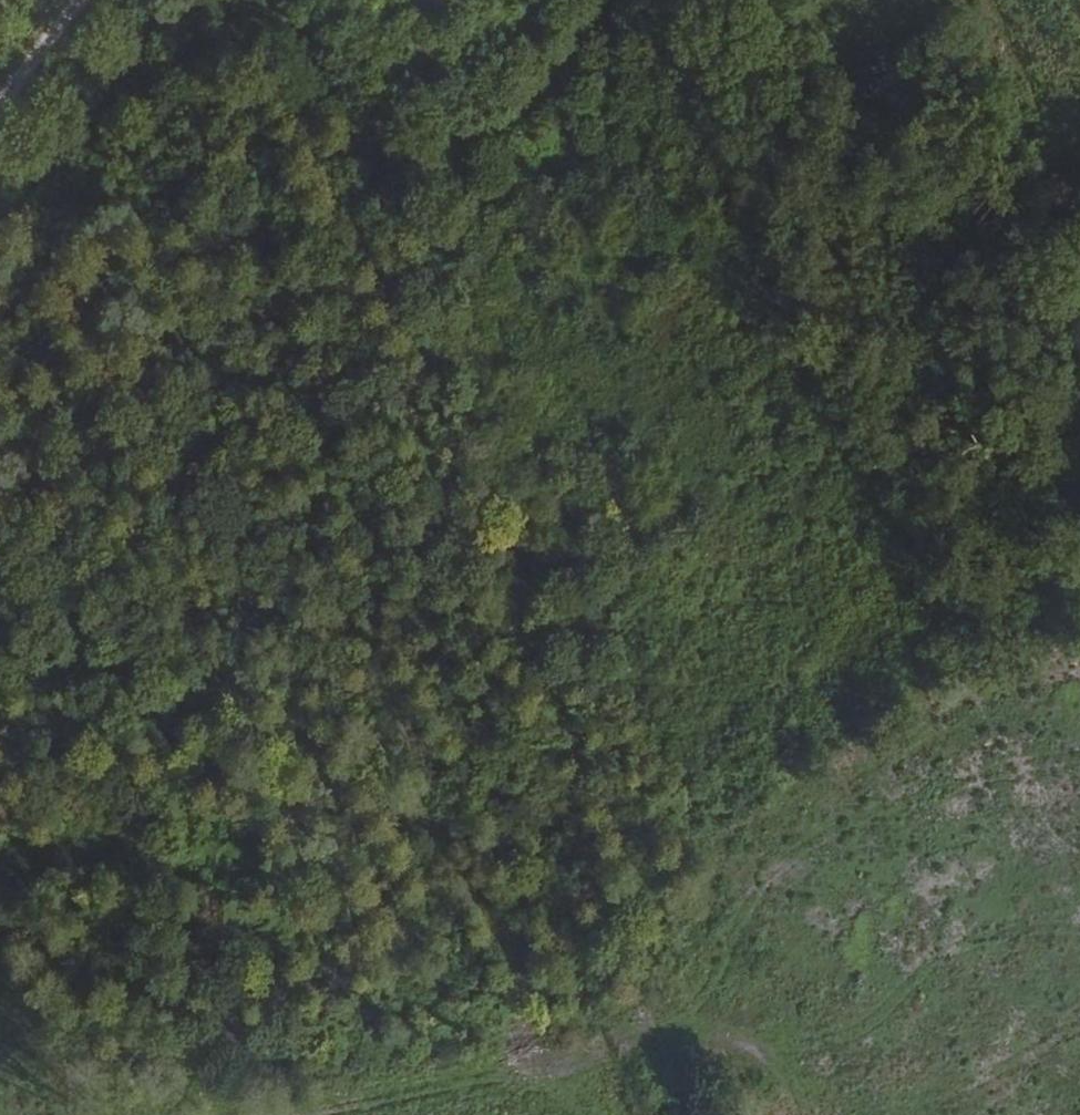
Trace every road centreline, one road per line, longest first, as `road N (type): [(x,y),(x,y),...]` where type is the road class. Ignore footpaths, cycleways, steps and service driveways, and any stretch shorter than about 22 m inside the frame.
road 1 (track): [(0,108),(79,0)]

